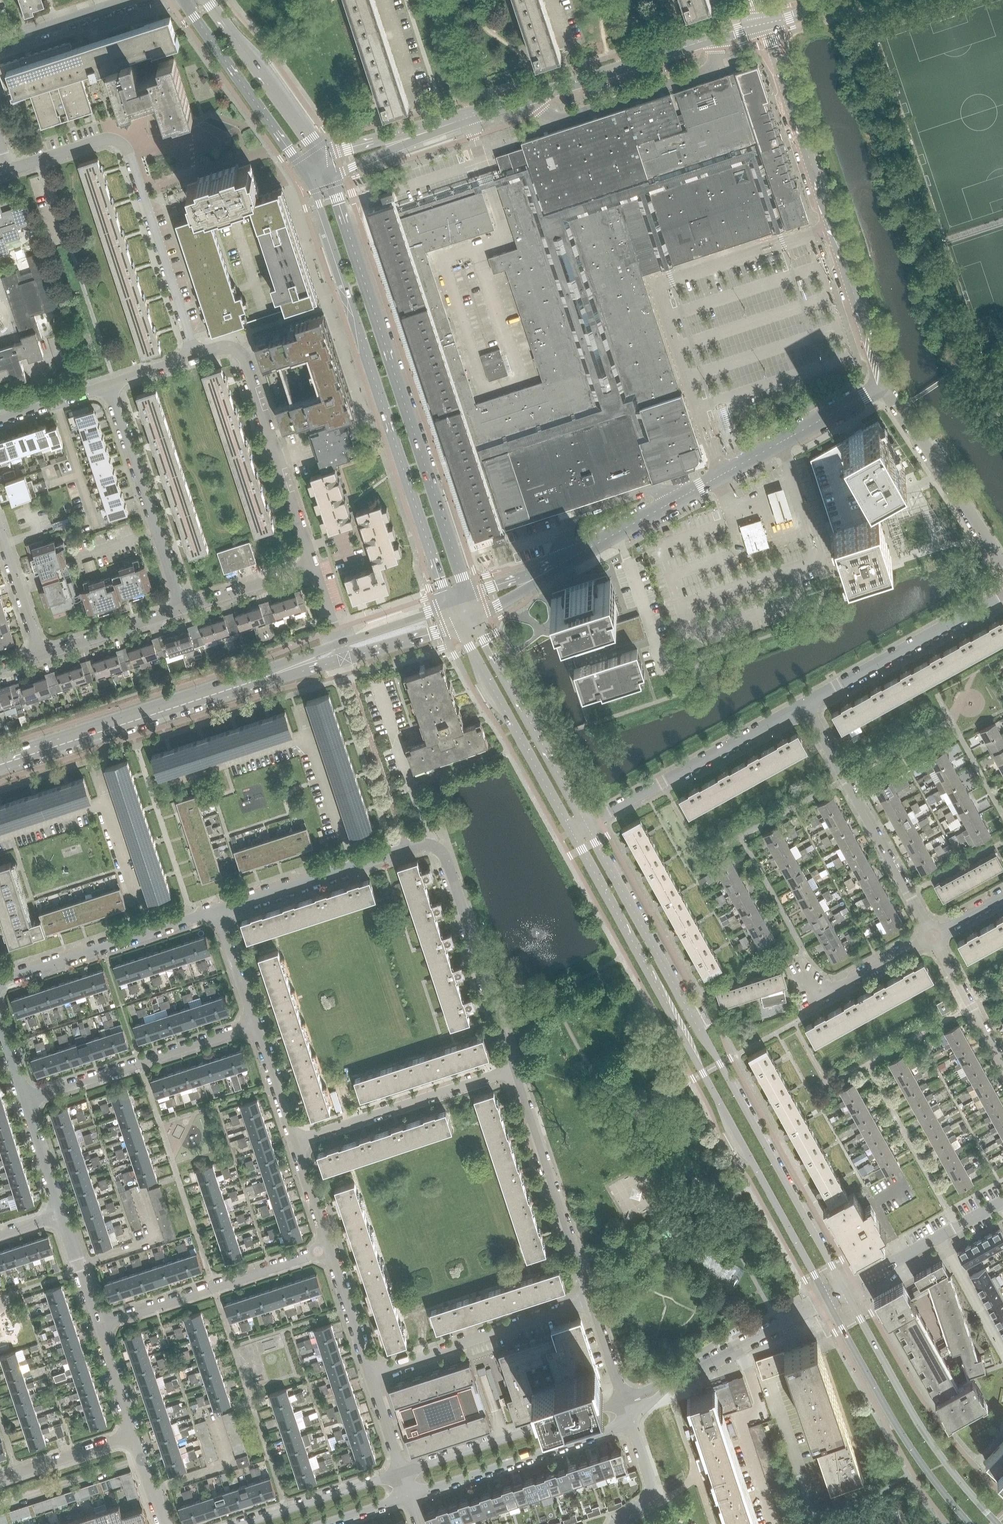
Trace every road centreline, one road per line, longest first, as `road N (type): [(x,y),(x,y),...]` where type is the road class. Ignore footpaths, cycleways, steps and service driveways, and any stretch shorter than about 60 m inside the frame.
road 1 (tertiary): [(571,832),(828,1299)]
road 2 (tertiary): [(844,1289),(586,824)]
road 3 (secondary): [(305,173),(449,604)]
road 4 (secondary): [(468,597),(329,176)]
road 5 (tertiary): [(538,577),(879,381)]
road 6 (tertiary): [(879,381),(764,23)]
road 7 (secondary): [(413,137),(764,23)]
road 8 (secondary): [(272,675),(0,765)]
road 9 (tertiary): [(997,1523),(930,1441),(844,1289)]
road 10 (residential): [(314,566),(242,349),(197,352)]
road 11 (residential): [(930,938),(804,702)]
road 12 (tertiary): [(828,1299),(903,1435),(971,1523)]
road 13 (residential): [(586,824),(804,702)]
road 14 (residential): [(512,1070),(443,850),(429,842)]
road 15 (residential): [(589,1301),(512,1070)]
road 16 (residential): [(97,1323),(328,1251)]
road 17 (residential): [(25,1098),(255,1026)]
road 18 (residential): [(183,609),(105,383)]
road 19 (tertiary): [(458,624),(571,832)]
road 20 (residential): [(413,1502),(608,1431),(628,1410)]
road 21 (tertiary): [(586,824),(475,617)]
road 22 (residential): [(628,1410),(600,1409),(404,1472)]
road 23 (residential): [(0,980),(219,908)]
road 24 (residential): [(628,1410),(828,1299)]
road 25 (residential): [(512,1070),(294,1137)]
road 26 (residential): [(374,1371),(589,1301)]
road 27 (residential): [(804,702),(1002,594)]
road 28 (residential): [(1002,568),(879,381)]
road 29 (residential): [(197,352),(121,143)]
road 30 (residential): [(219,908),(429,842)]
road 31 (secondary): [(184,0),(305,173)]
road 32 (secondary): [(320,156),(207,0)]
road 33 (residential): [(404,1472),(245,1523)]
road 34 (residential): [(42,658),(183,609)]
road 35 (residential): [(1002,1063),(930,938)]
road 36 (residential): [(807,982),(813,992),(836,989),(930,938)]
road 37 (residential): [(183,609),(314,566)]
road 38 (residential): [(0,1475),(131,1432)]
road 39 (residential): [(0,43),(130,0)]
road 40 (residential): [(42,658),(0,530)]
road 41 (residential): [(938,1236),(1002,1353)]
road 42 (residential): [(628,1410),(651,1487),(614,1523)]
road 43 (residential): [(374,1371),(328,1251)]
road 44 (residential): [(255,1026),(219,908)]
road 45 (residential): [(5,171),(105,138),(121,143)]

